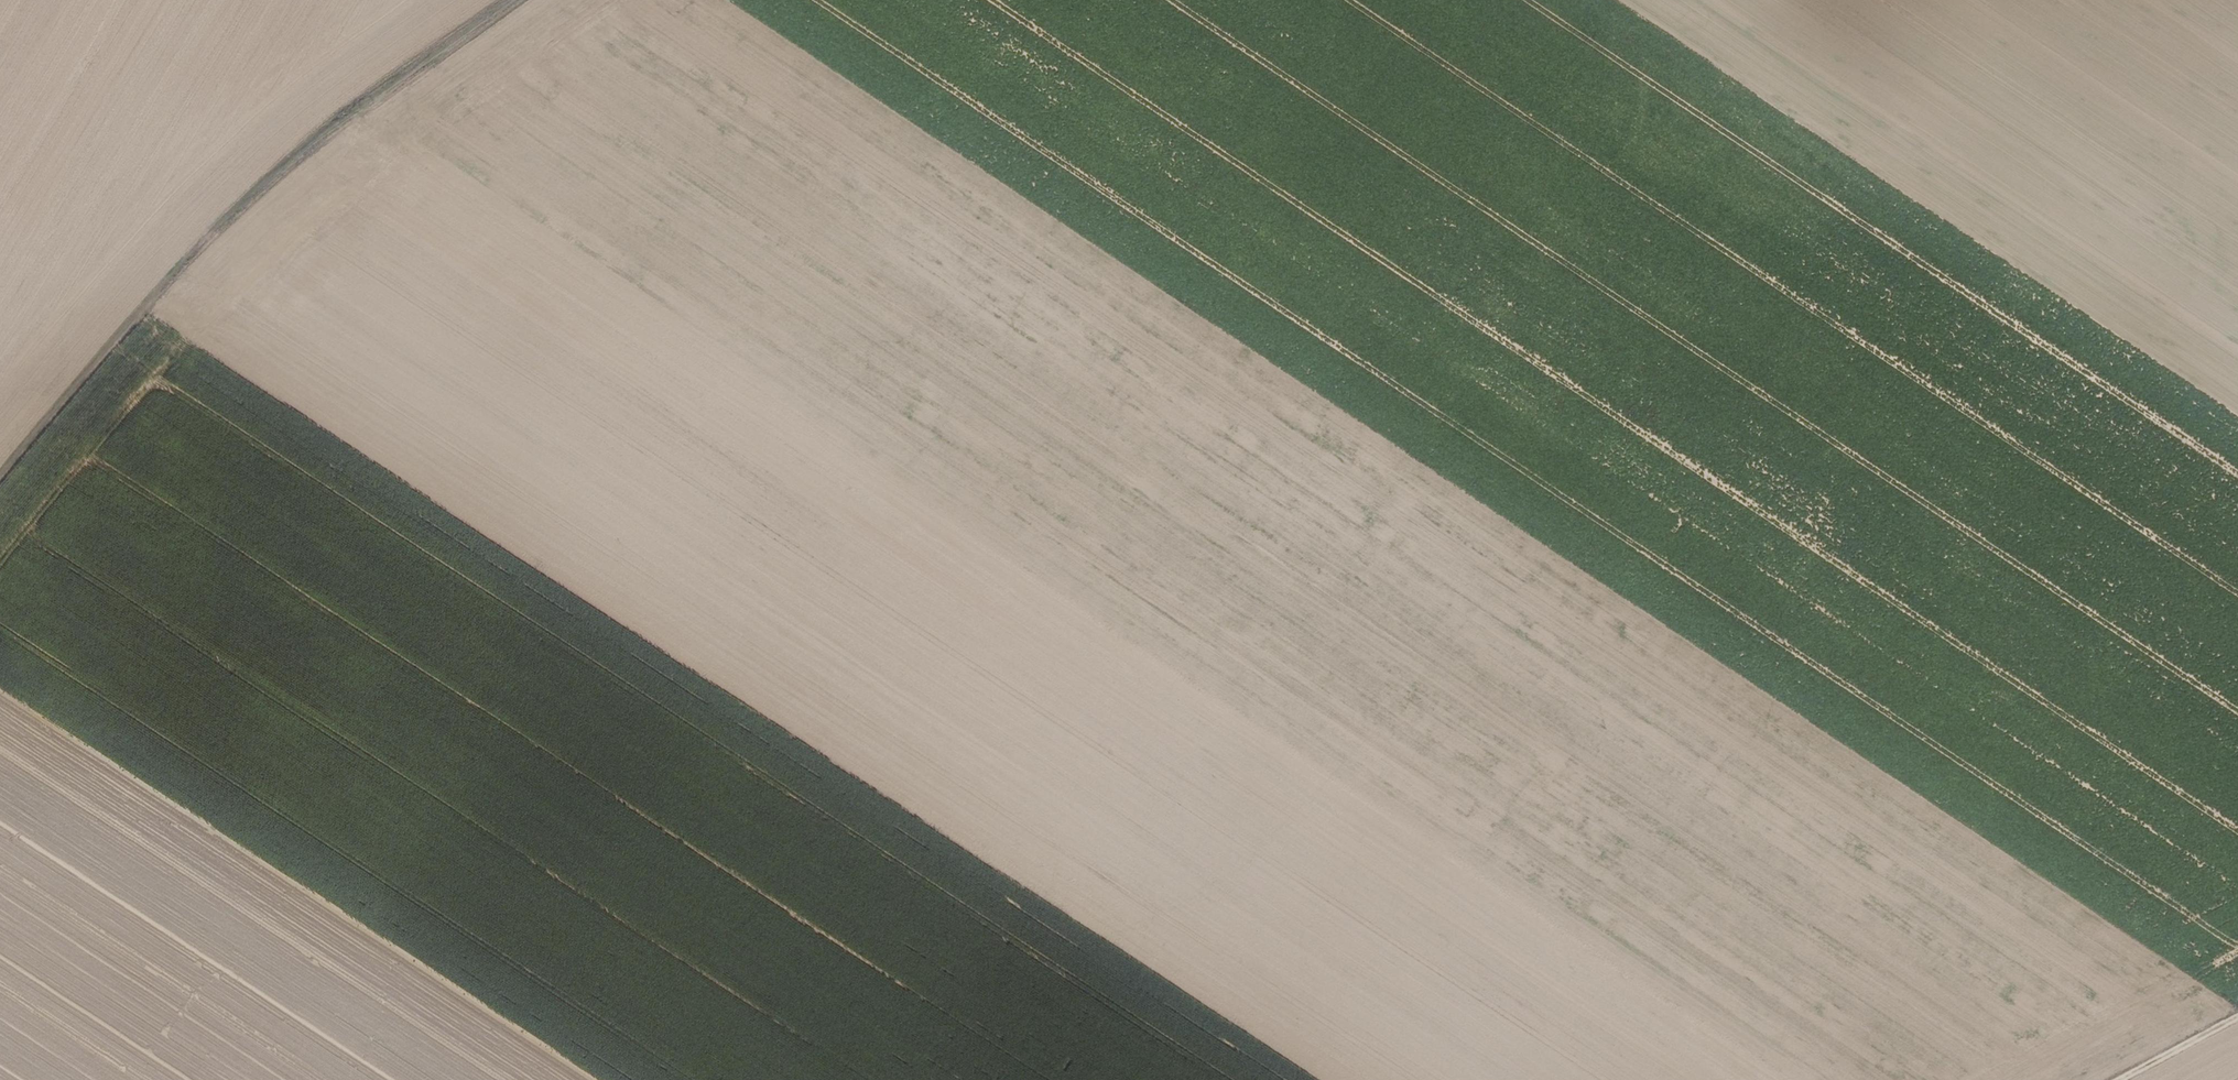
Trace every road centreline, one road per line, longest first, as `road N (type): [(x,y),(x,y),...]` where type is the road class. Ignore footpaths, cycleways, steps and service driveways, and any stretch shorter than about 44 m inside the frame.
road 1 (track): [(525,0),(250,211),(0,489)]
road 2 (track): [(2120,1079),(2237,1017)]

